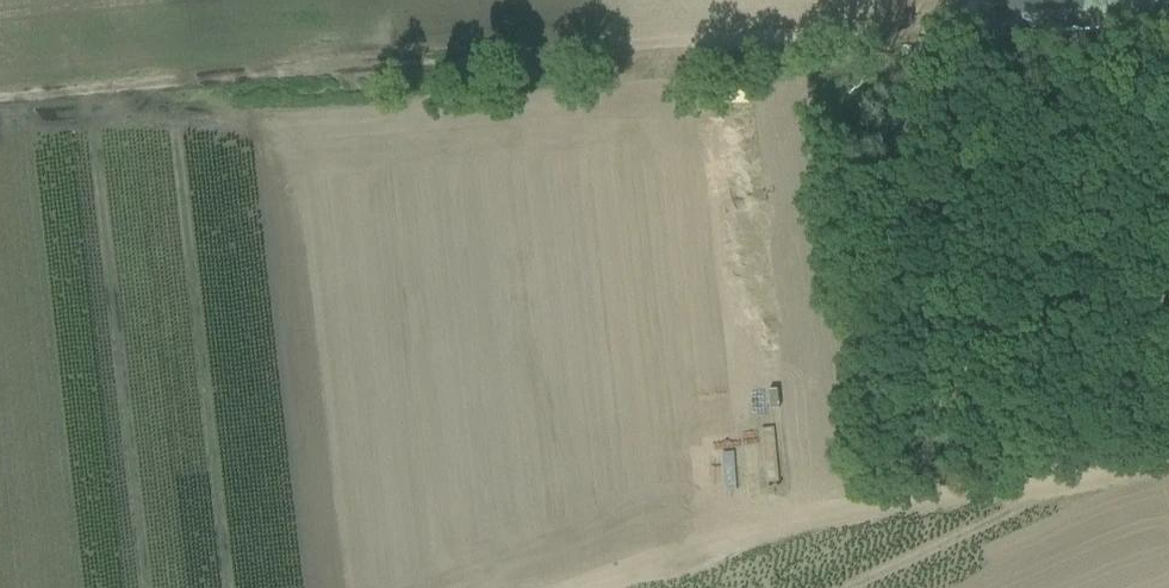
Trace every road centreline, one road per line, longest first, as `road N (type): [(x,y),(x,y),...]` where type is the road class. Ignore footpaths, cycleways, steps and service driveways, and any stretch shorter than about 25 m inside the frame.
road 1 (track): [(0,90),(382,57),(868,40),(933,0)]
road 2 (track): [(596,587),(842,505),(1168,451)]
road 3 (track): [(144,587),(85,83)]

